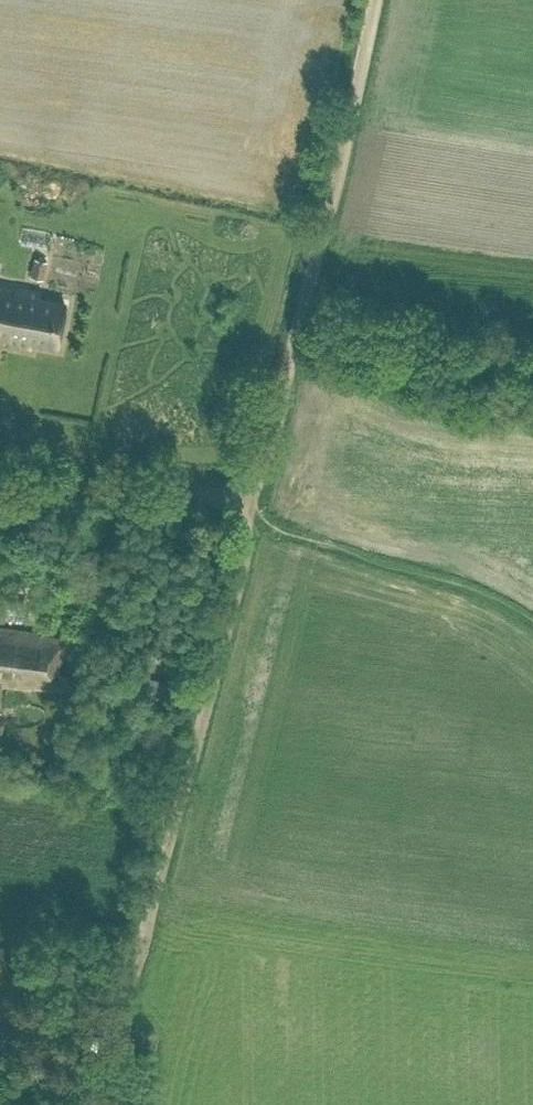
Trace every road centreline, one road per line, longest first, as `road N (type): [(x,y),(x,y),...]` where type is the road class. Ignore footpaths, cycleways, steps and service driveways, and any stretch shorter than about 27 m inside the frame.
road 1 (track): [(246,498),(298,324),(374,0)]
road 2 (track): [(248,525),(134,967)]
road 3 (track): [(248,525),(288,548),(471,590),(532,620)]
road 4 (track): [(0,484),(246,498)]

